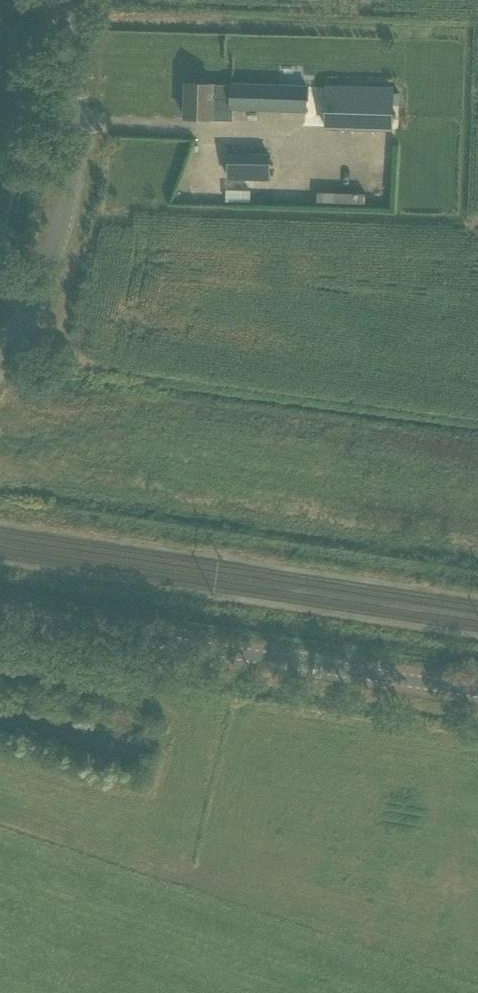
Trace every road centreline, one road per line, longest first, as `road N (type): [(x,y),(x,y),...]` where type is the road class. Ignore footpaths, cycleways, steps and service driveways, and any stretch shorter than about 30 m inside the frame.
road 1 (tertiary): [(477,691),(0,616)]
road 2 (unclassified): [(0,358),(47,272),(73,148),(62,0)]

